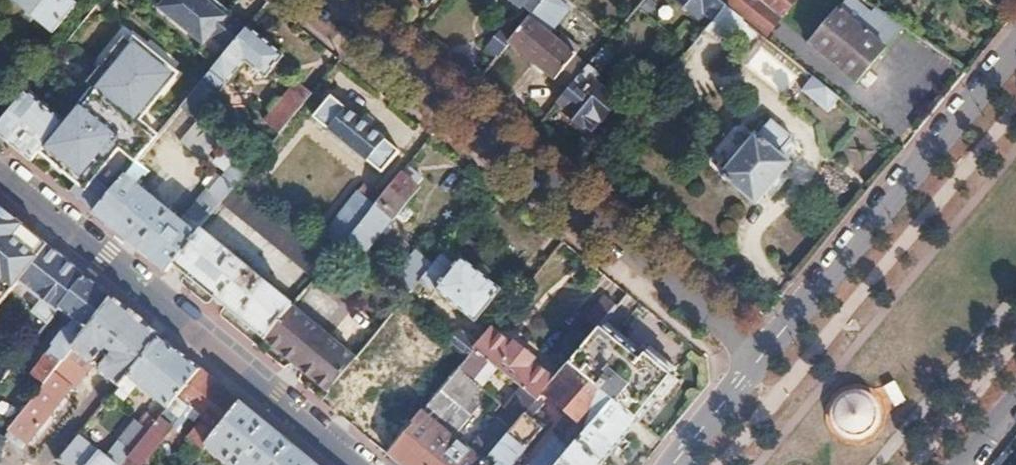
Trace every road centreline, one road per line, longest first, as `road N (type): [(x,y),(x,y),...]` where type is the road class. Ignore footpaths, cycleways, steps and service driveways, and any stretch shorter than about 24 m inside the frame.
road 1 (residential): [(313,0),(758,363)]
road 2 (tertiary): [(0,164),(362,464)]
road 3 (residential): [(1015,44),(758,363)]
road 4 (residential): [(758,363),(669,464)]

